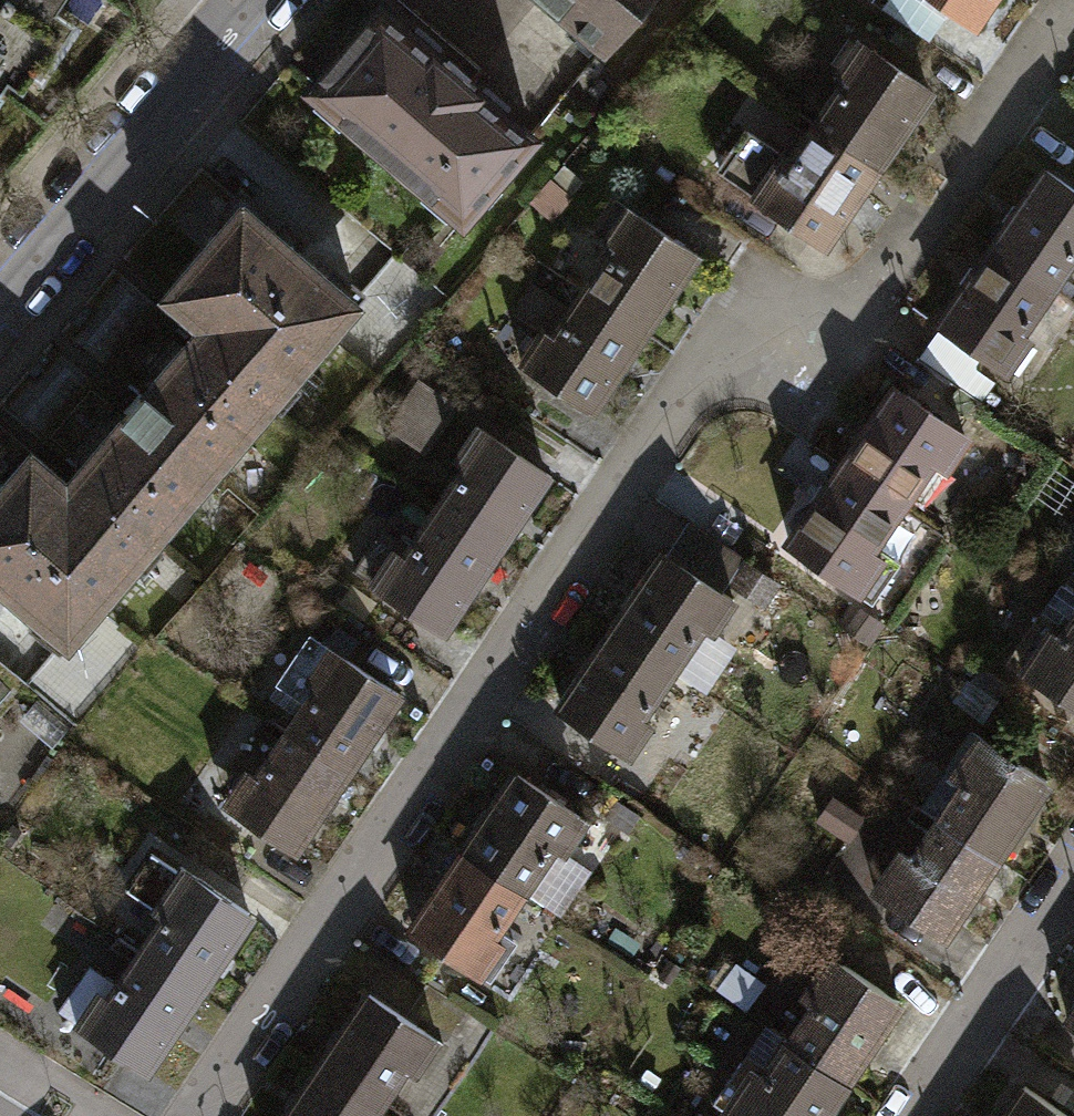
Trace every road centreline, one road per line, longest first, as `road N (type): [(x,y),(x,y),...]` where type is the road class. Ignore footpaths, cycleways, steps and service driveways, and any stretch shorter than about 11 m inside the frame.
road 1 (residential): [(200,1115),(700,365),(841,329),(1069,0)]
road 2 (residential): [(0,309),(244,24)]
road 3 (residential): [(1073,875),(918,1115)]

